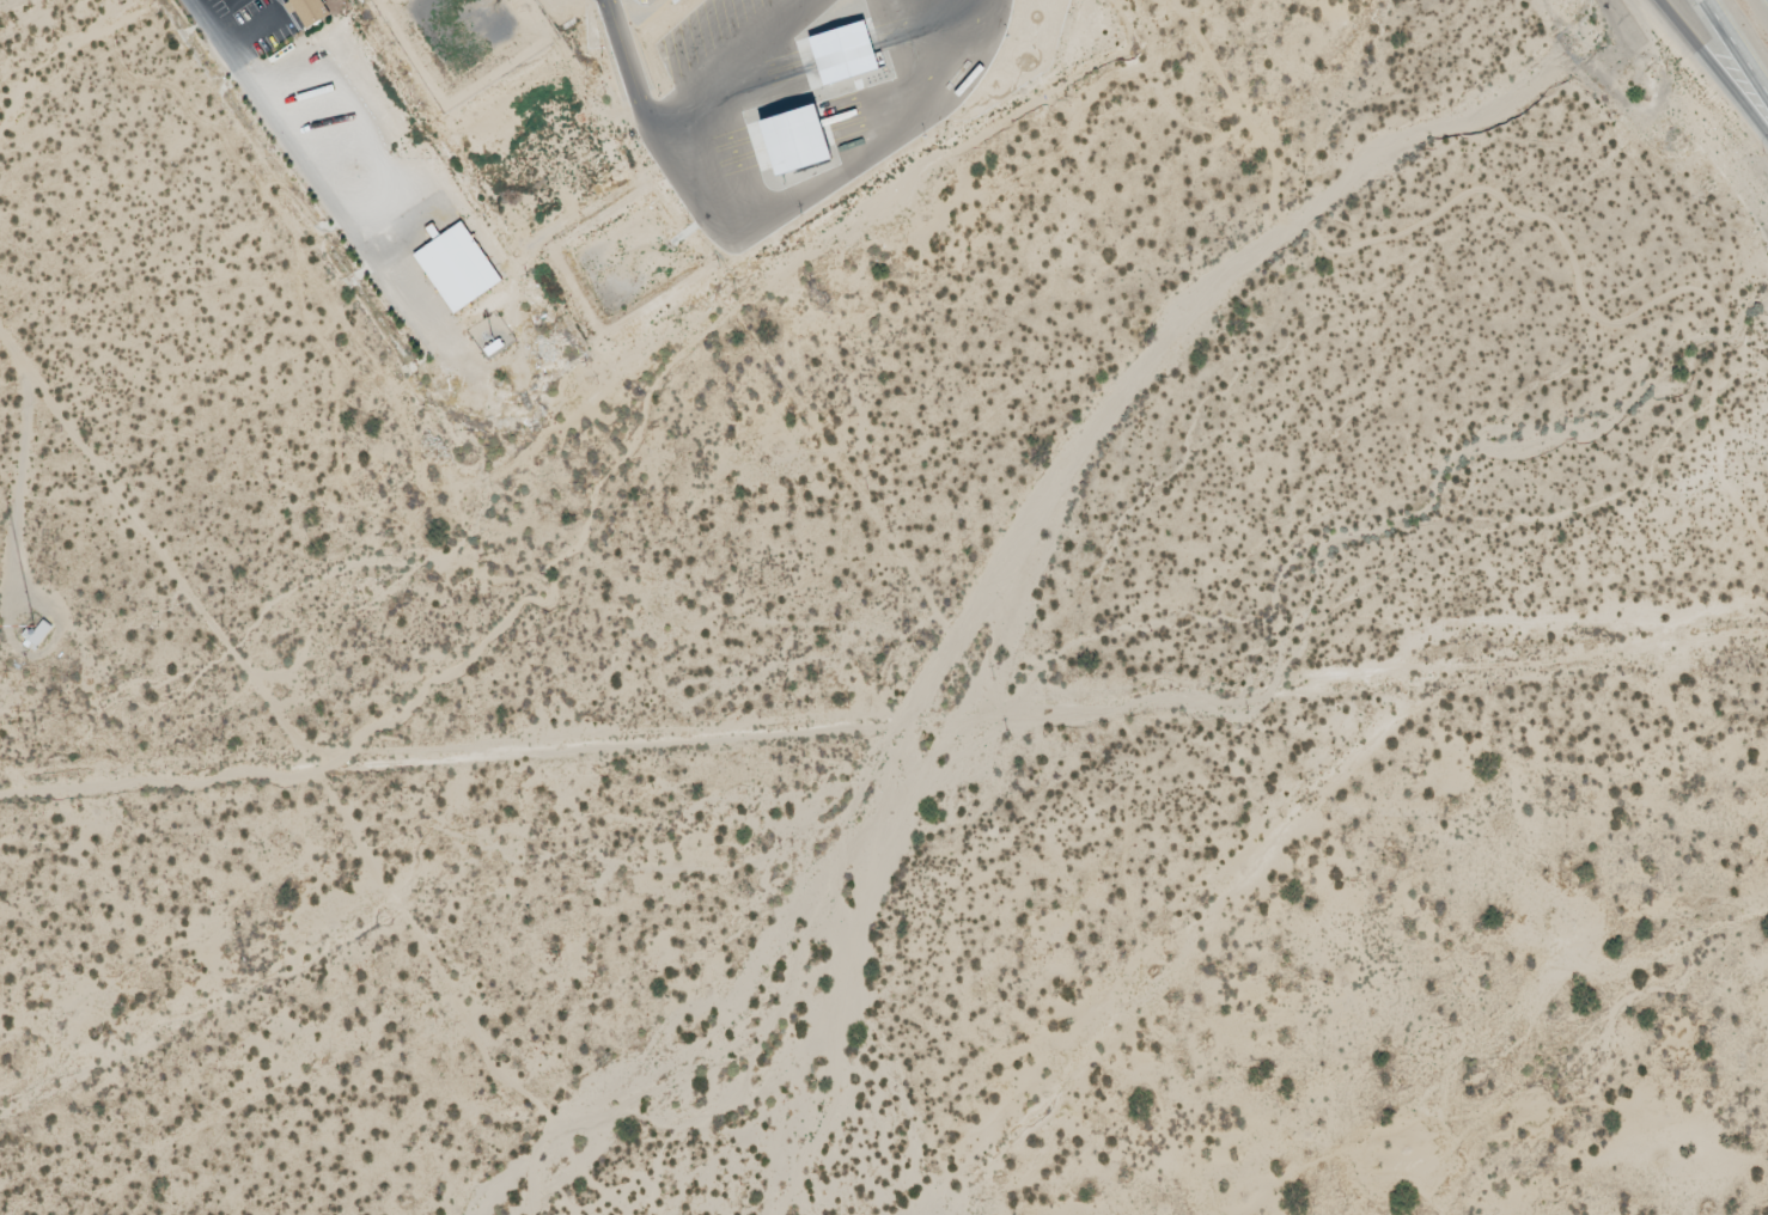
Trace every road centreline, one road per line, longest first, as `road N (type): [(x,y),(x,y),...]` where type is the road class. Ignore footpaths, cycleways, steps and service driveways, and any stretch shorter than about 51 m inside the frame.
road 1 (residential): [(0,794),(1767,632)]
road 2 (motorway): [(1657,0),(1767,135)]

